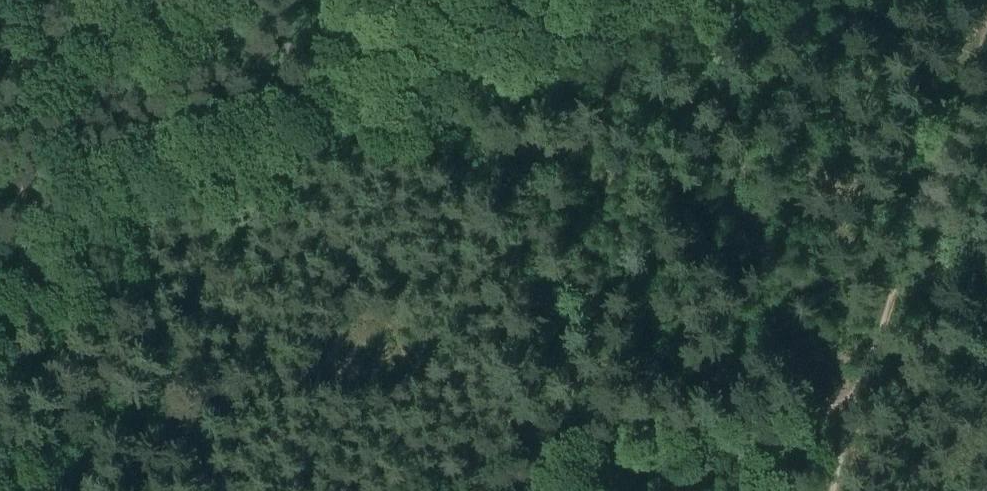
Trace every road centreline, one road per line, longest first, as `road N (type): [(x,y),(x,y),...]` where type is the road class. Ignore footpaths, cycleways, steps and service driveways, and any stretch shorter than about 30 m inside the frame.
road 1 (tertiary): [(0,269),(332,143),(766,0)]

